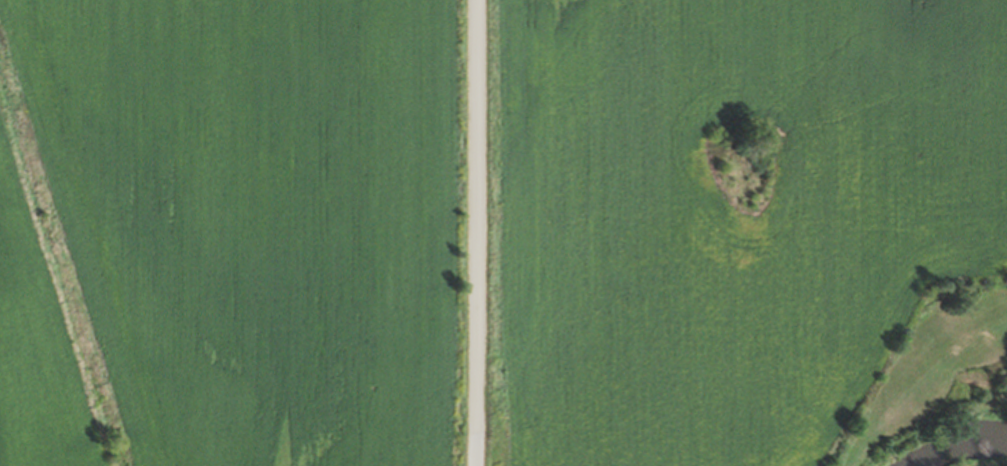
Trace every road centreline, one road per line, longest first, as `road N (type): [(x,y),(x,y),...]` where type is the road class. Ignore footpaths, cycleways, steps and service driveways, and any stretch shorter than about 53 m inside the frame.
road 1 (residential): [(474,465),(475,0)]

